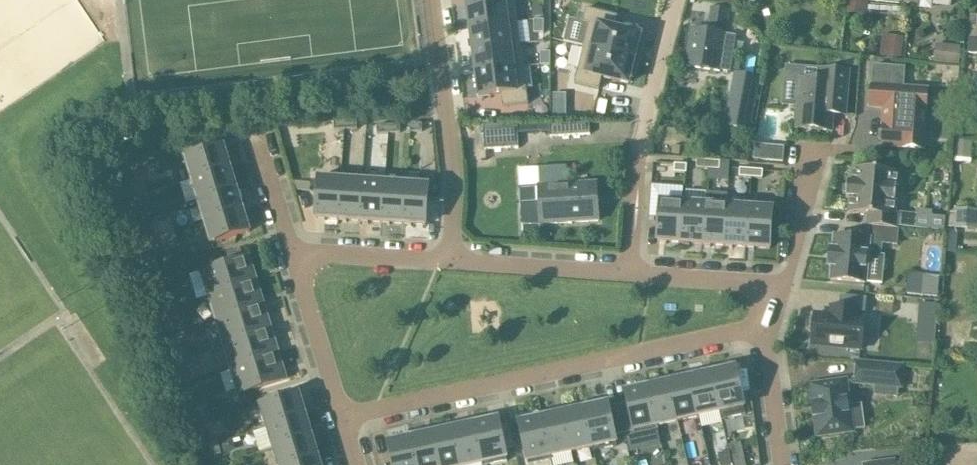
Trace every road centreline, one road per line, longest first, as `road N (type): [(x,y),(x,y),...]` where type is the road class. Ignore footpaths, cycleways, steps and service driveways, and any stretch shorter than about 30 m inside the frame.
road 1 (residential): [(342,417),(766,327)]
road 2 (residential): [(455,260),(785,286)]
road 3 (residential): [(433,0),(456,184),(455,260)]
road 4 (residential): [(292,256),(342,417)]
road 5 (residential): [(292,256),(455,260)]
road 6 (residential): [(638,157),(678,0)]
road 7 (residential): [(784,464),(766,327)]

